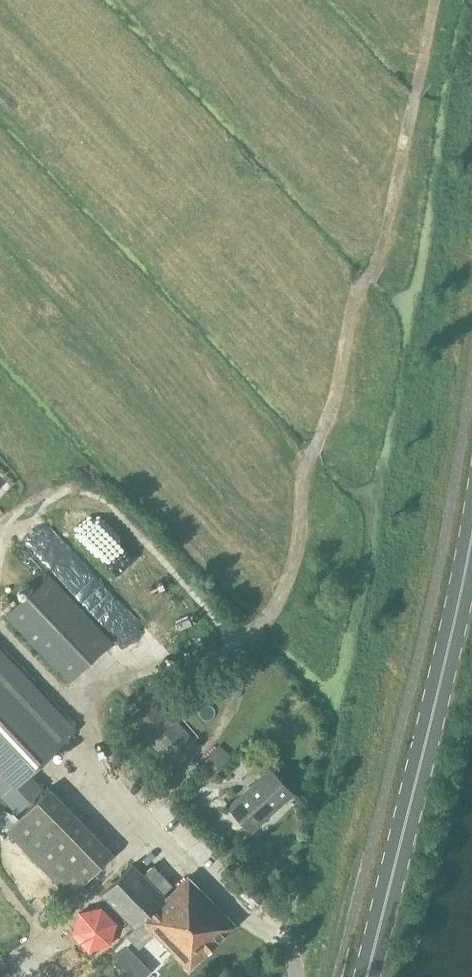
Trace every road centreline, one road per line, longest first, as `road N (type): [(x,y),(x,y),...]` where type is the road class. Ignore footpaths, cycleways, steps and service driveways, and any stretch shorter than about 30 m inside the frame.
road 1 (track): [(436,0),(383,252),(357,290),(287,578),(242,660),(233,706),(145,815)]
road 2 (primary): [(365,976),(471,541)]
road 3 (track): [(4,976),(159,828)]

